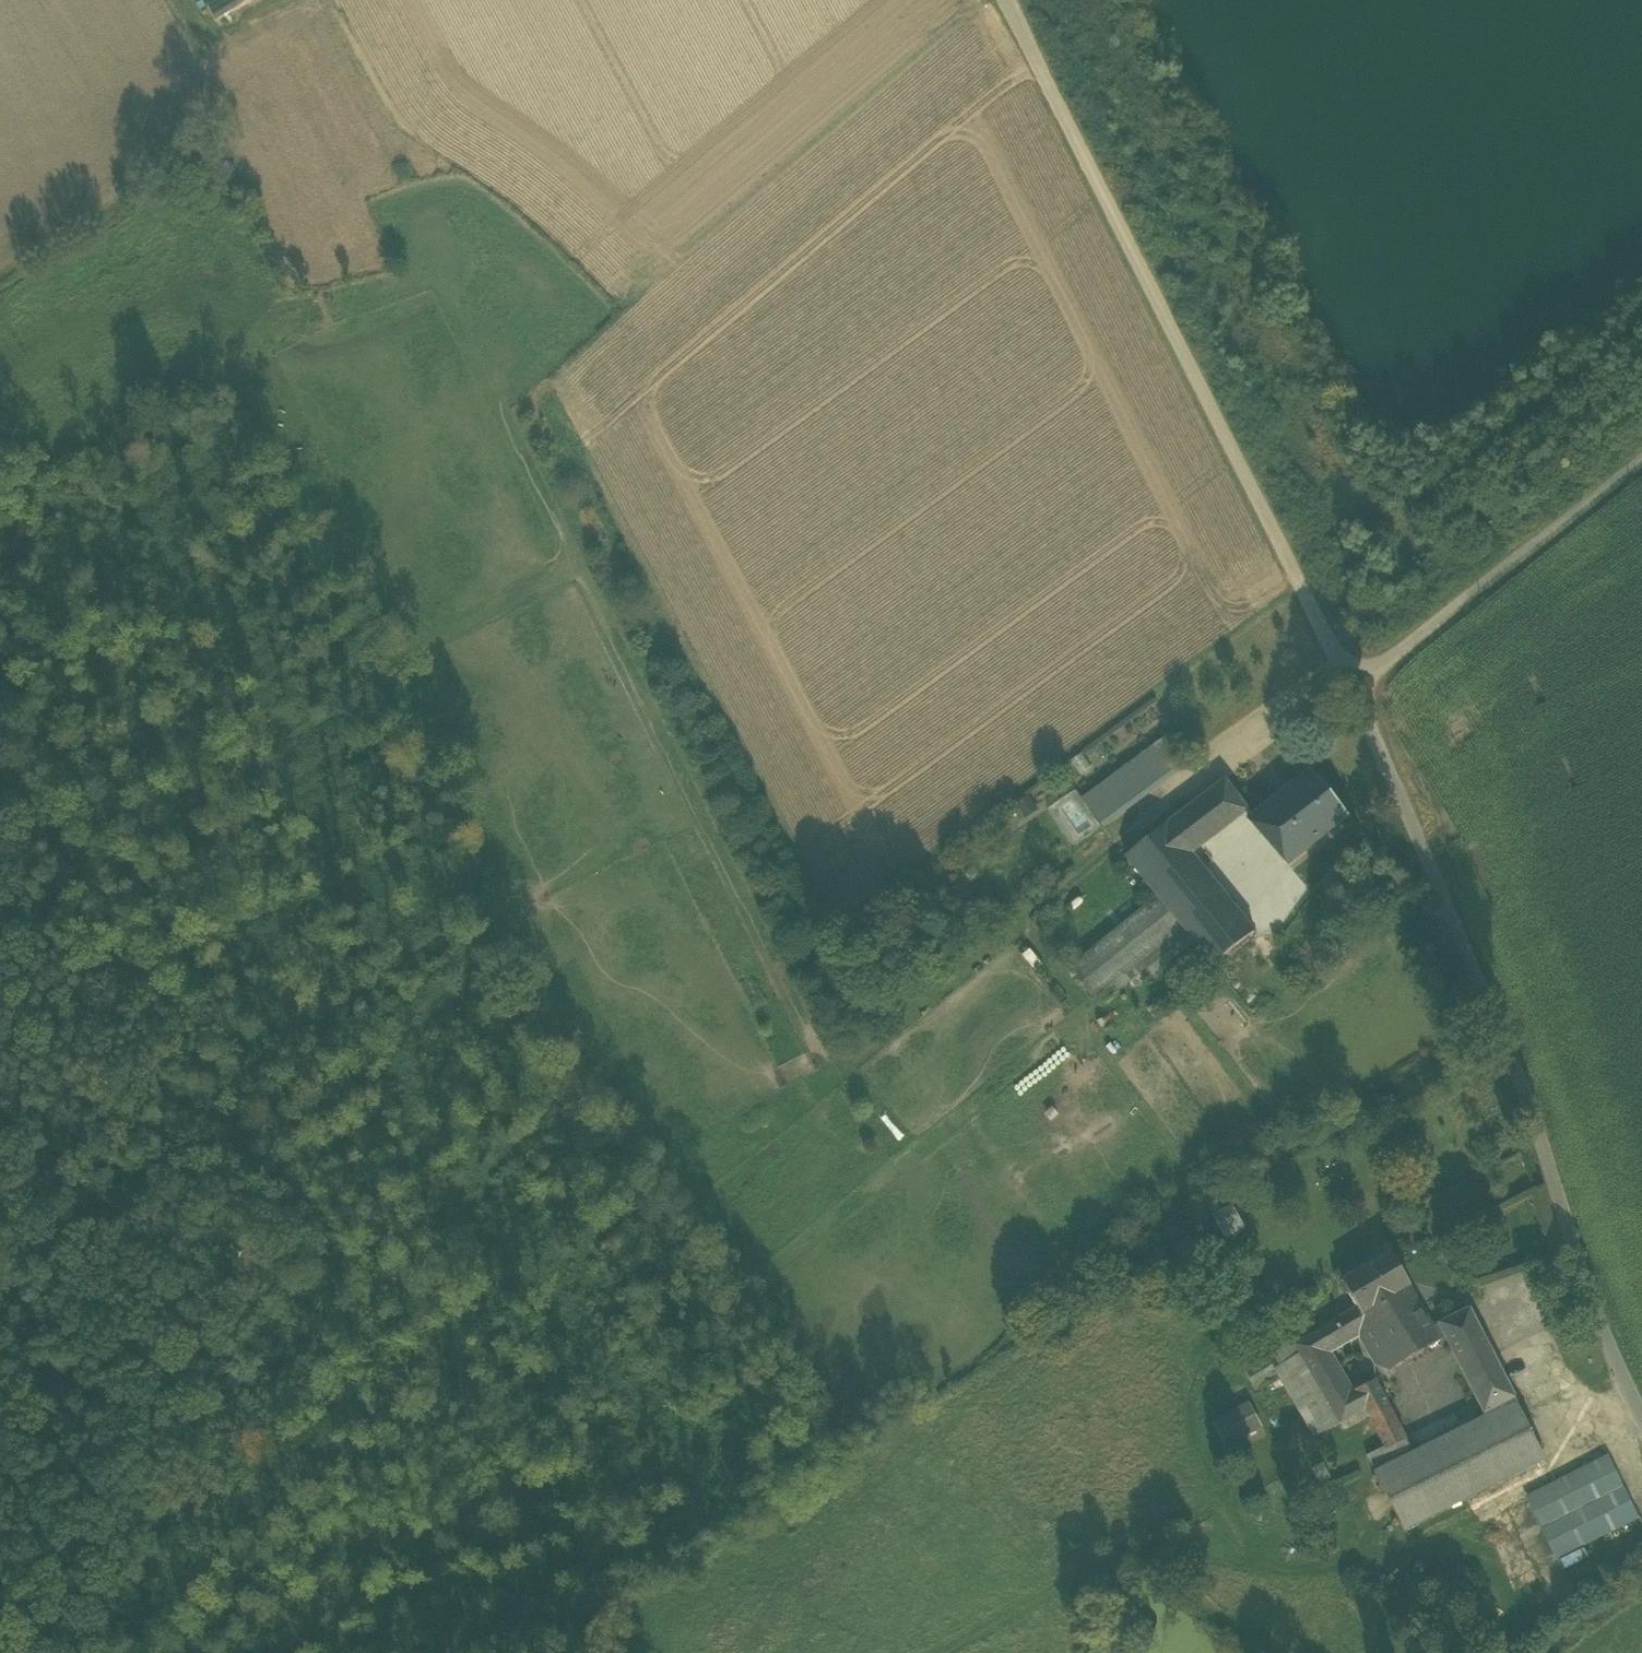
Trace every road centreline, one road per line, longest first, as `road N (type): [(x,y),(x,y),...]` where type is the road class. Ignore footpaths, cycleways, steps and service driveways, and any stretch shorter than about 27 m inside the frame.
road 1 (residential): [(1641,1422),(1580,1289),(1494,1034),(1353,680)]
road 2 (residential): [(1353,680),(1003,0)]
road 3 (unclassified): [(1353,680),(1641,452)]

